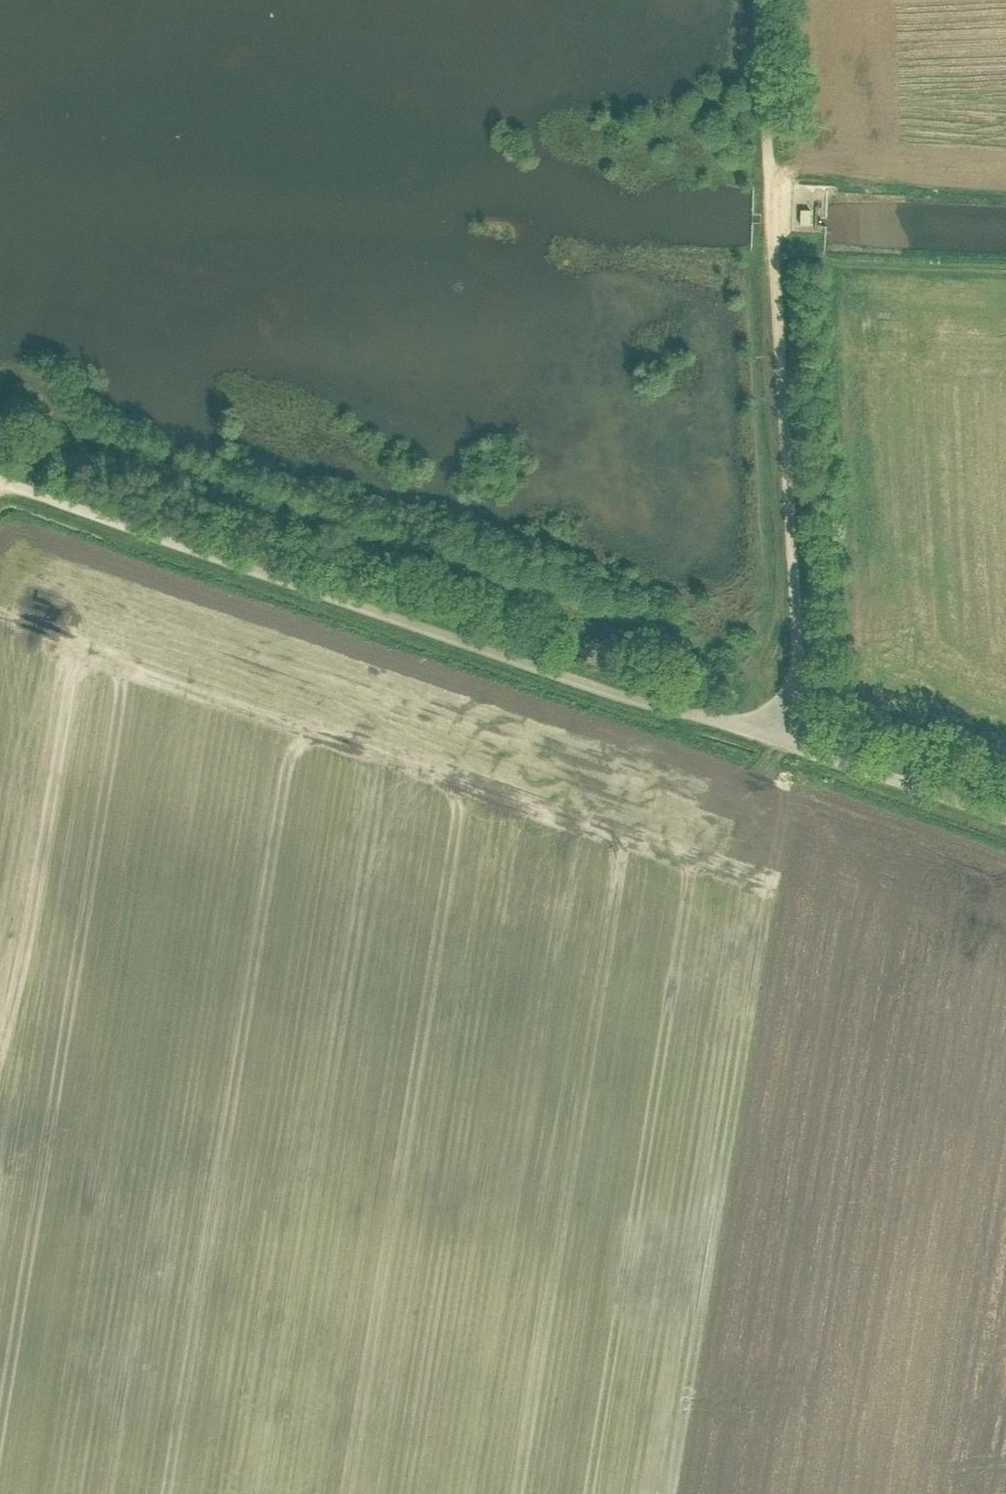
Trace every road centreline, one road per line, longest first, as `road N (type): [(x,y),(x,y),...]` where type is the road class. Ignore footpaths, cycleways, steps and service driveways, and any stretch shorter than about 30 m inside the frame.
road 1 (unclassified): [(781,742),(639,702),(0,483)]
road 2 (unclassified): [(781,742),(799,652),(767,133)]
road 3 (track): [(769,166),(800,182),(1005,201)]
road 4 (unclassified): [(1005,820),(781,742)]
road 5 (track): [(774,241),(1005,255)]

